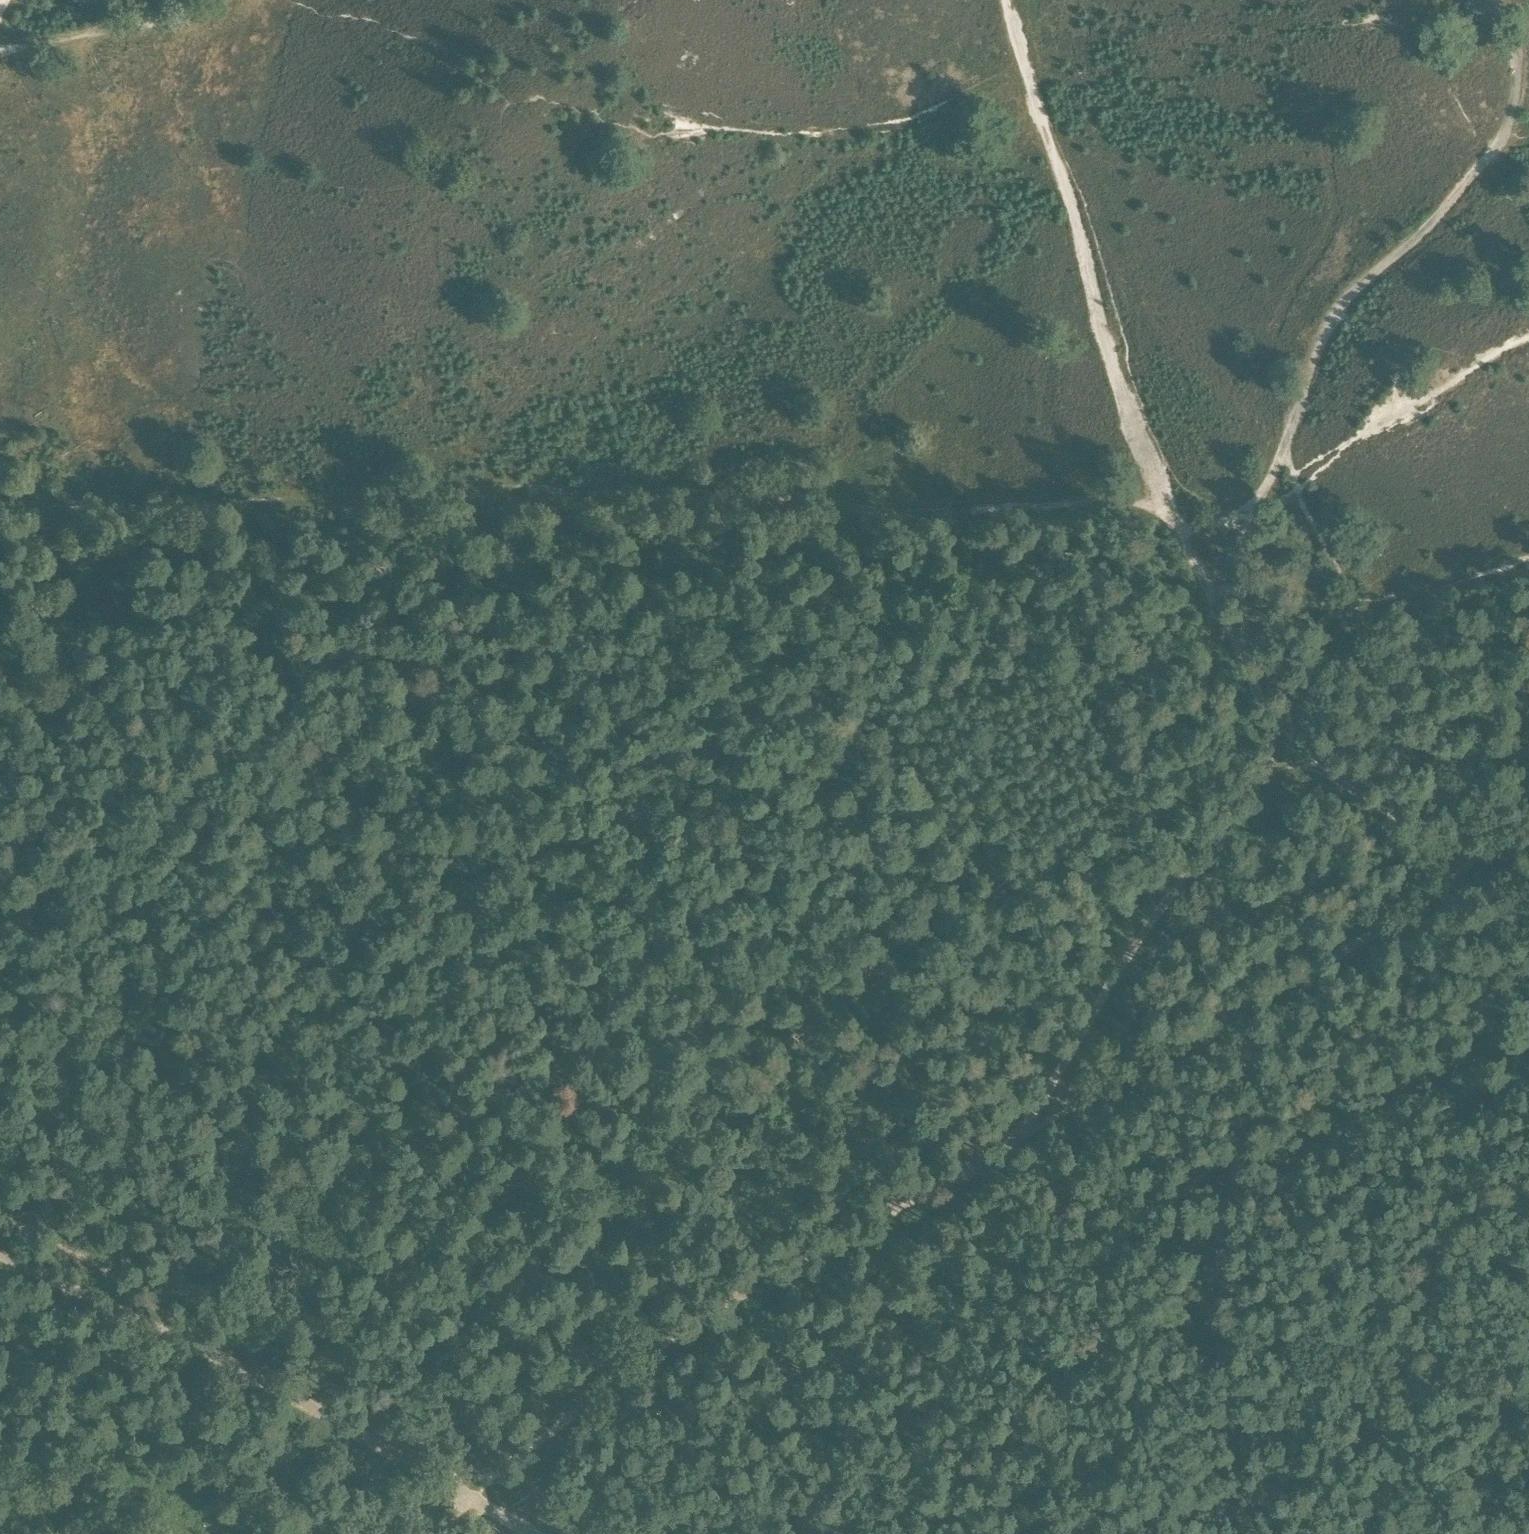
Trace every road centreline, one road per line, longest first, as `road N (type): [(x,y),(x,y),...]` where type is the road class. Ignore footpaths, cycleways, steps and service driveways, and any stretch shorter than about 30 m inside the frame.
road 1 (track): [(1068,1113),(490,1475)]
road 2 (track): [(466,1496),(0,1253)]
road 3 (track): [(1299,761),(1266,771),(1243,796),(1143,930),(1085,1023),(1068,1113)]
road 4 (track): [(1223,623),(1299,761),(1418,837),(1497,849)]

